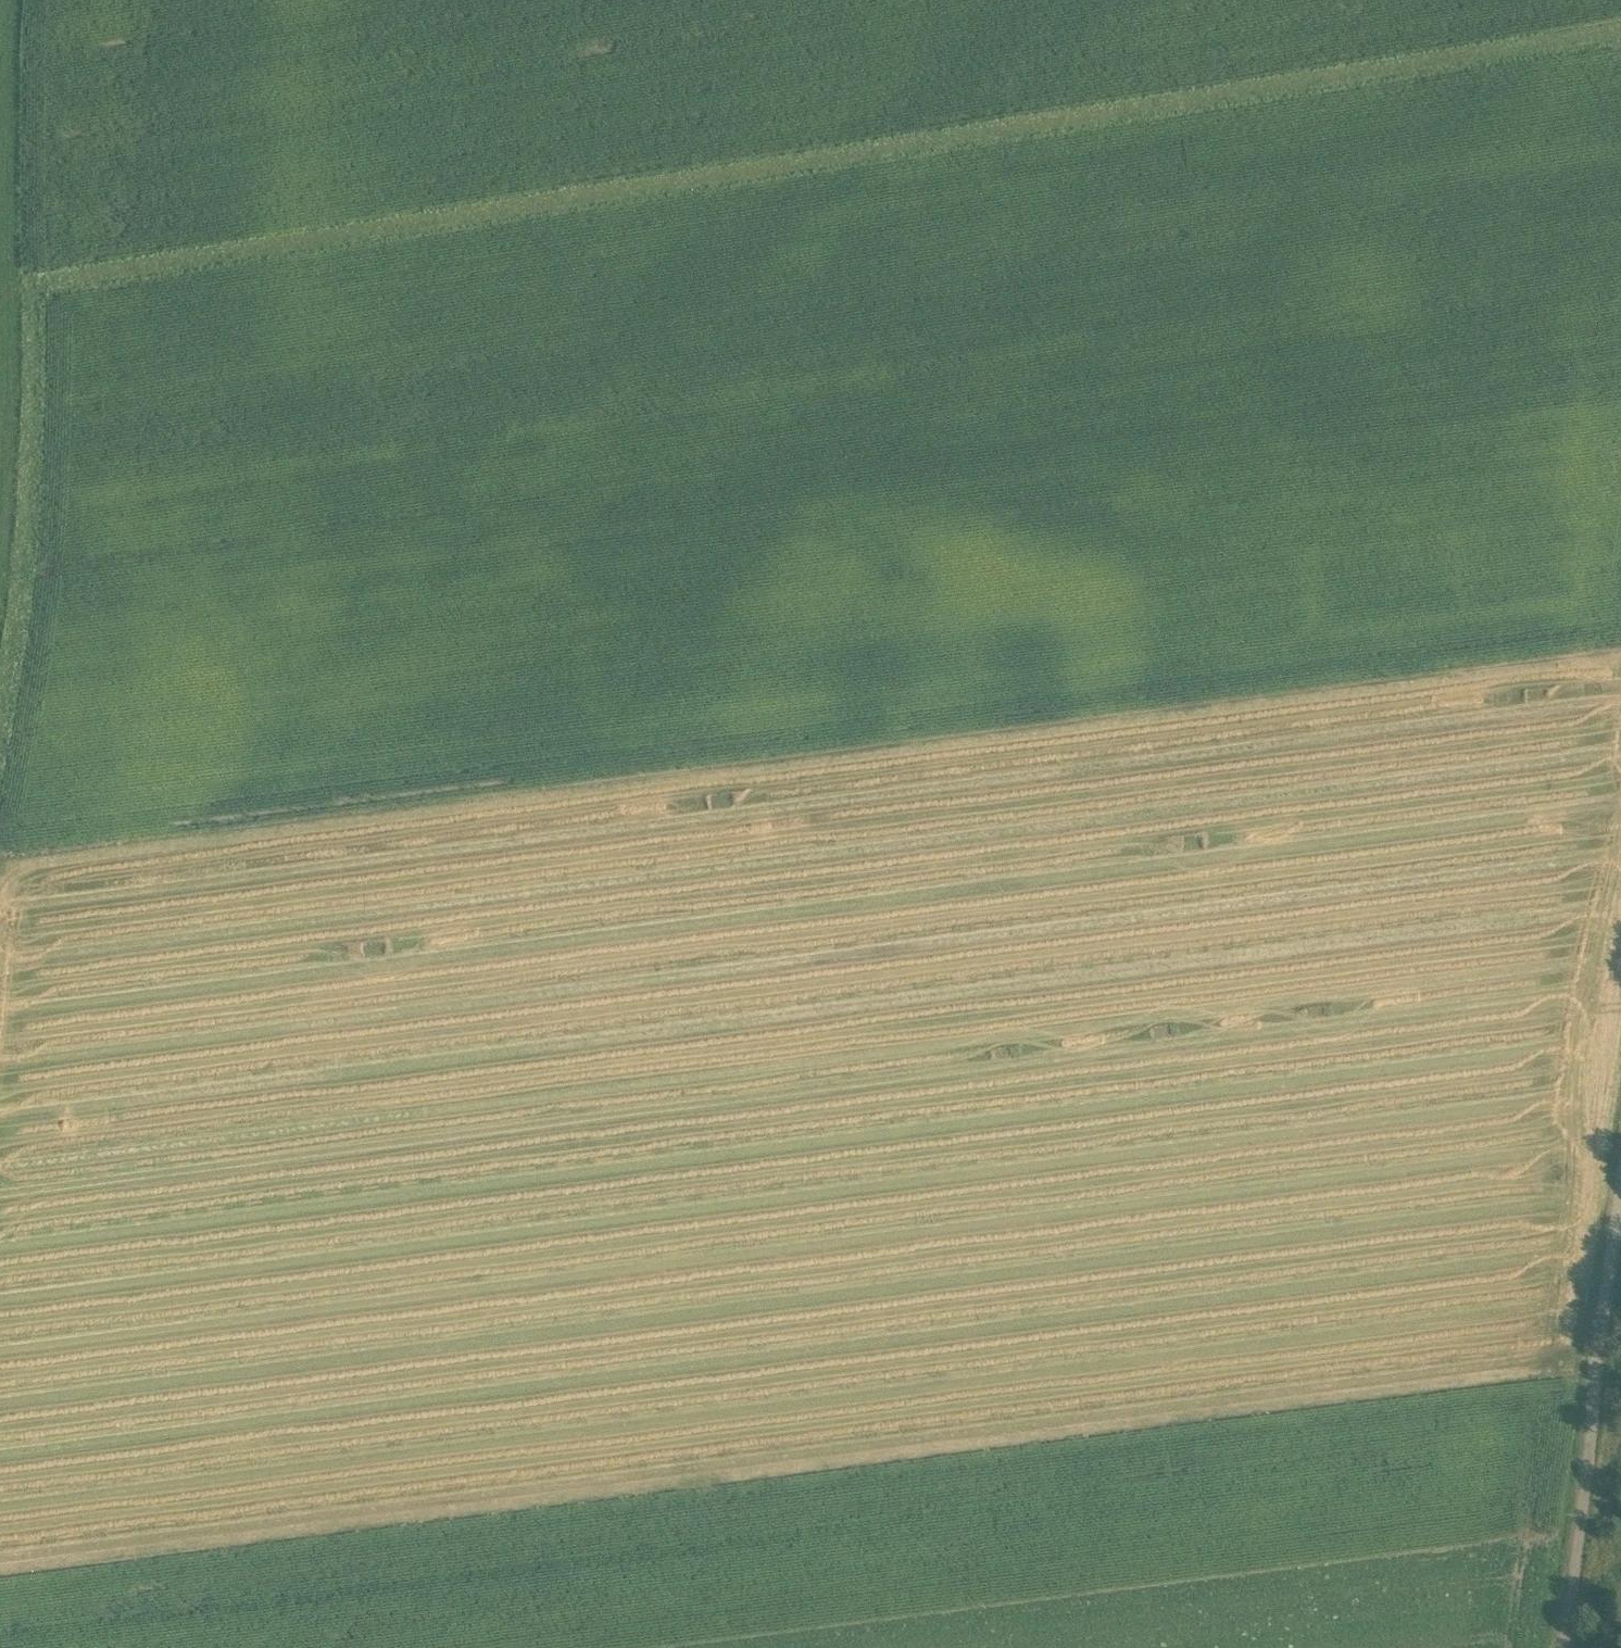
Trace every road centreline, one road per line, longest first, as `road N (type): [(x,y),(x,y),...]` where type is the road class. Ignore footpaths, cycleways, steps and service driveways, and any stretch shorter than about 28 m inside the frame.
road 1 (track): [(1620,1196),(1566,1647)]

